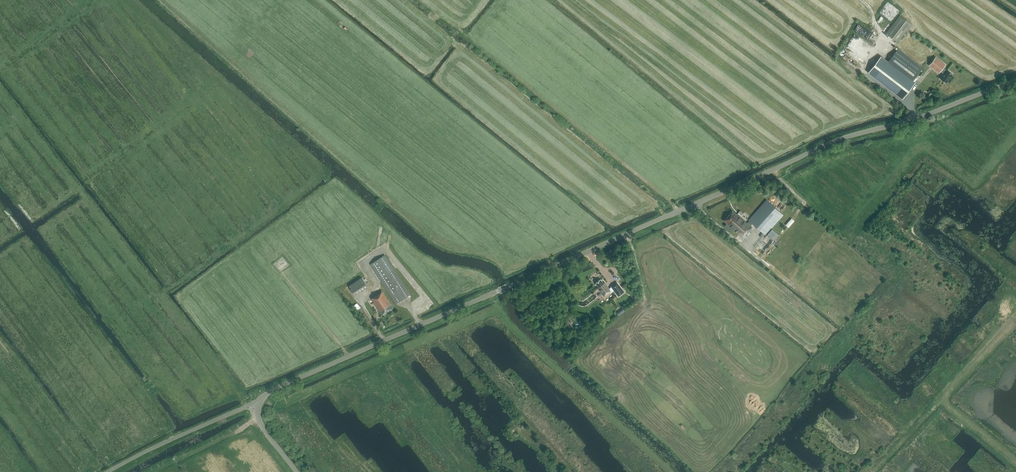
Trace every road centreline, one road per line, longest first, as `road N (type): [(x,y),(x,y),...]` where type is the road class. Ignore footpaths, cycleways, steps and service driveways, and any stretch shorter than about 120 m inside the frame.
road 1 (unclassified): [(257,405),(272,390),(828,143),(1015,81)]
road 2 (track): [(1015,462),(947,401),(1015,320)]
road 3 (unclassified): [(107,471),(257,405)]
road 4 (track): [(910,107),(862,71),(884,42),(863,0)]

